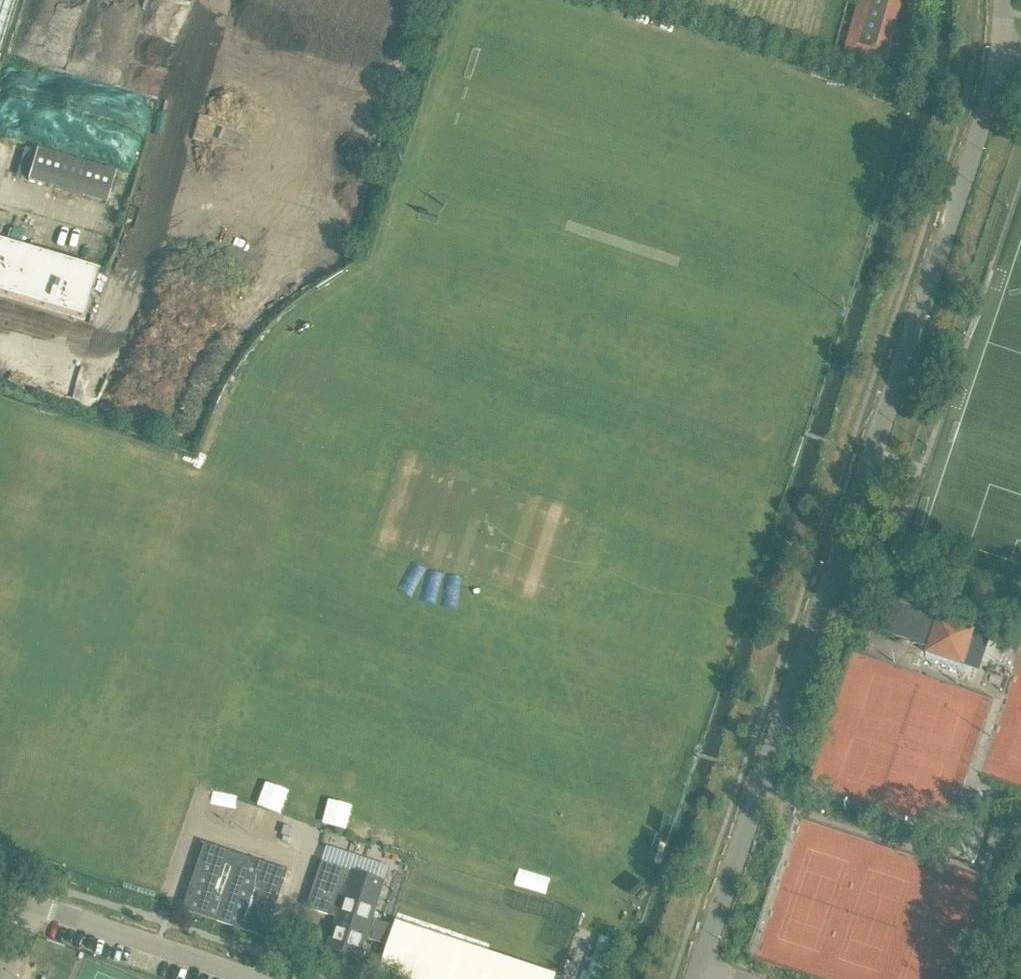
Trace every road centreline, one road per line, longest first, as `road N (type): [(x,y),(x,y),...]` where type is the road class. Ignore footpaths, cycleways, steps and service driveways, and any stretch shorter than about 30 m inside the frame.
road 1 (unclassified): [(700,978),(996,87),(1002,0)]
road 2 (unclassified): [(0,893),(259,978)]

